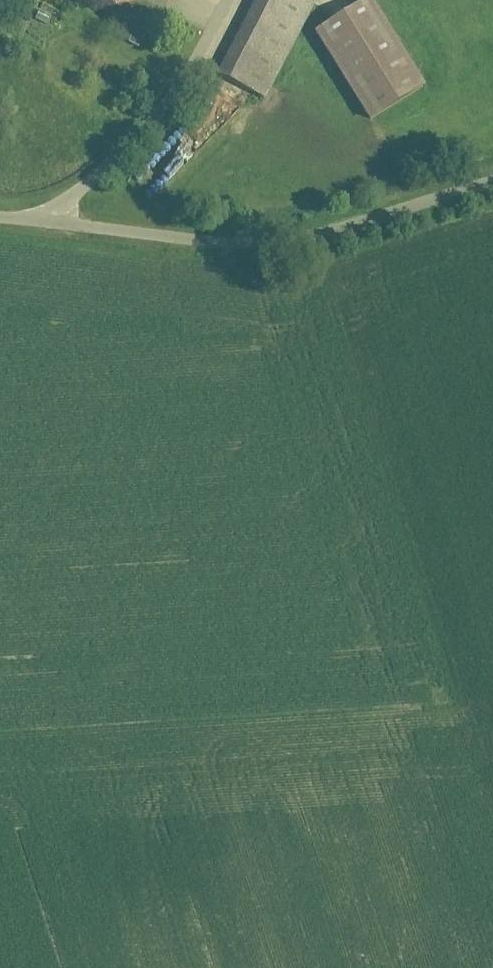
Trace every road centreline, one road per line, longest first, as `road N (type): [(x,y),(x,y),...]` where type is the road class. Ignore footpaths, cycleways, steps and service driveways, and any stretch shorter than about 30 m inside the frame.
road 1 (unclassified): [(0,217),(292,244),(492,185)]

